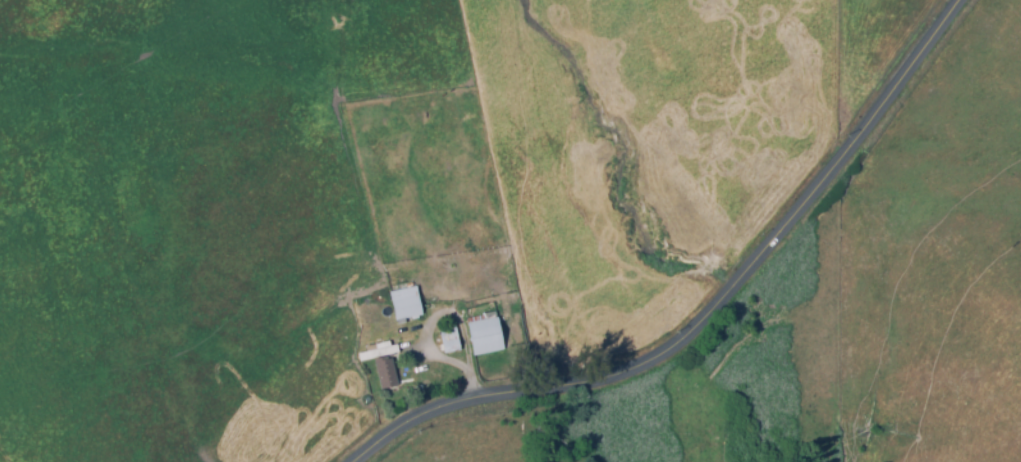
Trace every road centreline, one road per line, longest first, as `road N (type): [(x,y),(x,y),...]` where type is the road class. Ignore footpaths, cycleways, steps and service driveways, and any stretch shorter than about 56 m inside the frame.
road 1 (secondary): [(363,461),(455,411),(593,388),(655,364),(838,174),(965,0)]
road 2 (residential): [(838,174),(844,461)]

